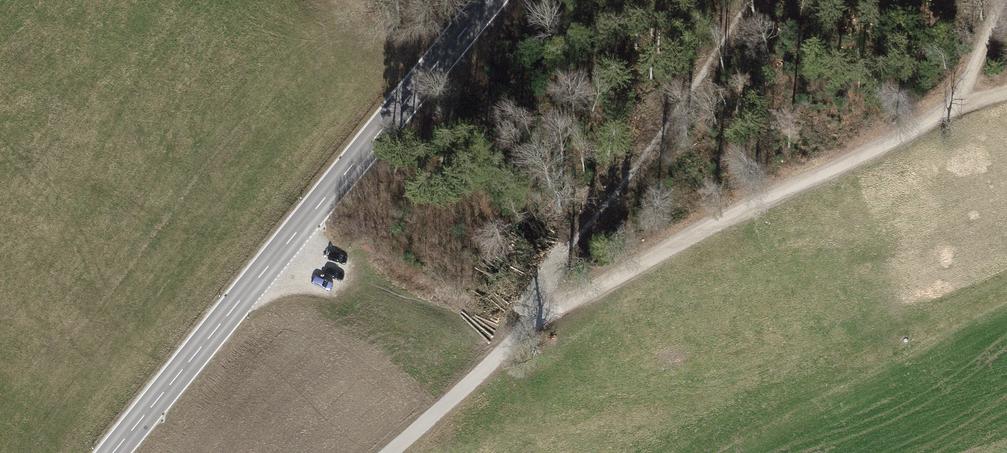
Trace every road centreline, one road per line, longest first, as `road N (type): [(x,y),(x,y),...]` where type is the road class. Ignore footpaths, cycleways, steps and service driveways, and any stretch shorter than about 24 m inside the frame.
road 1 (tertiary): [(114,452),(488,0)]
road 2 (track): [(532,326),(709,228),(1006,87)]
road 3 (track): [(749,0),(655,125),(532,326)]
road 4 (track): [(390,452),(532,326)]
road 5 (track): [(1006,11),(969,79),(934,120)]

